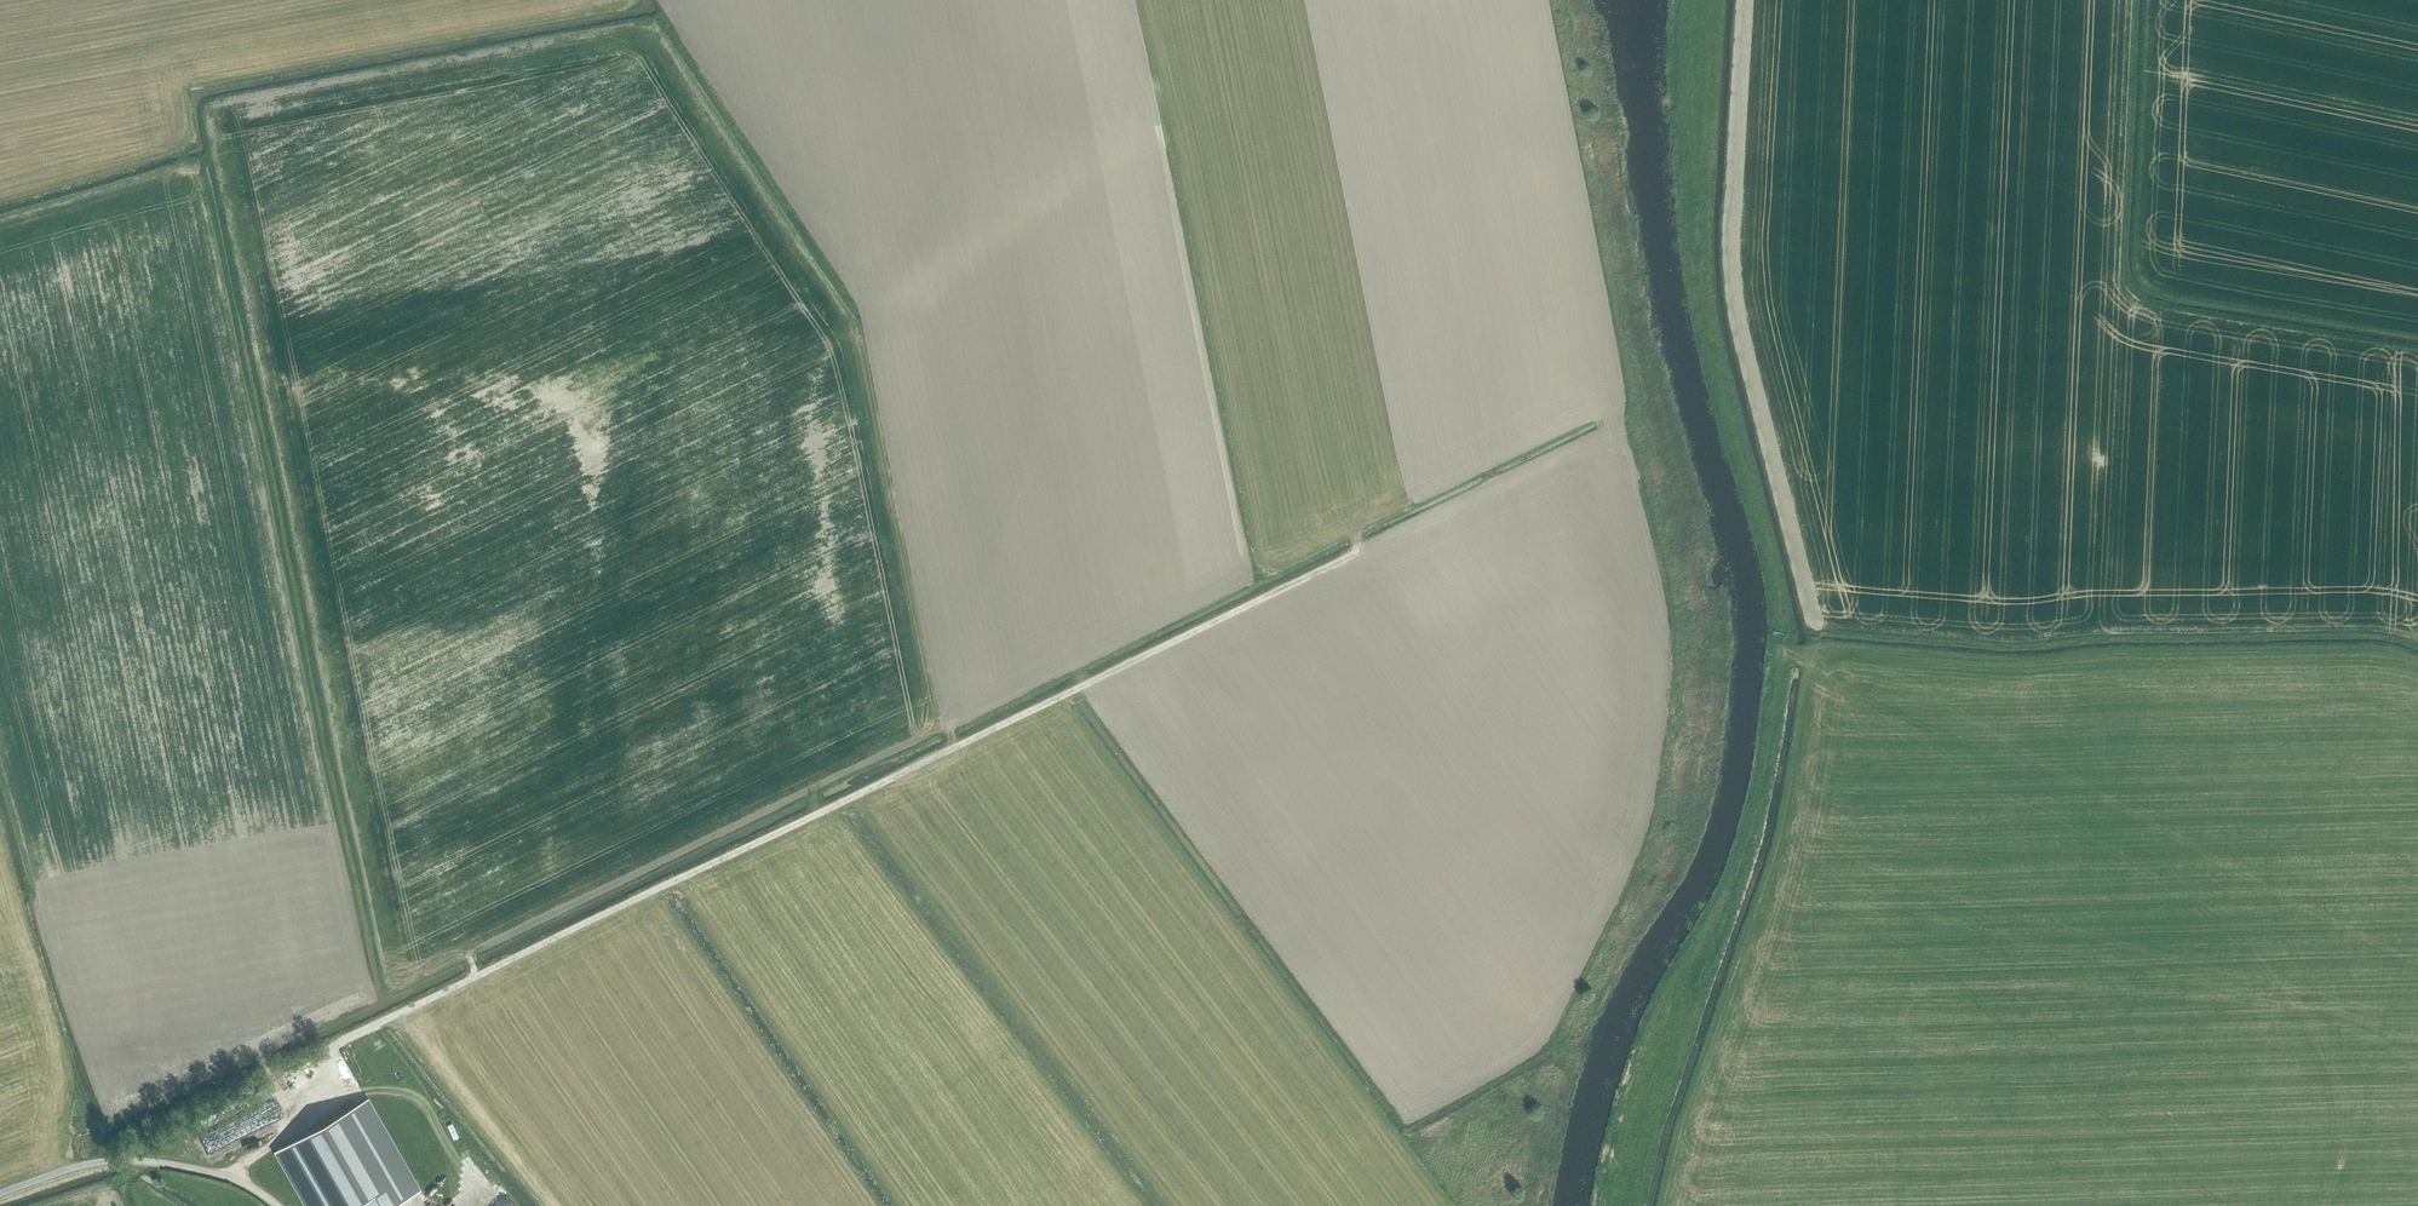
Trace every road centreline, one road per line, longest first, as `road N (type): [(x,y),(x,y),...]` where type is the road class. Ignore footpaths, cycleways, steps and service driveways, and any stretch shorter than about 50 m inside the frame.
road 1 (track): [(227,1177),(290,1120),(284,1079),(332,1047),(1362,550)]

